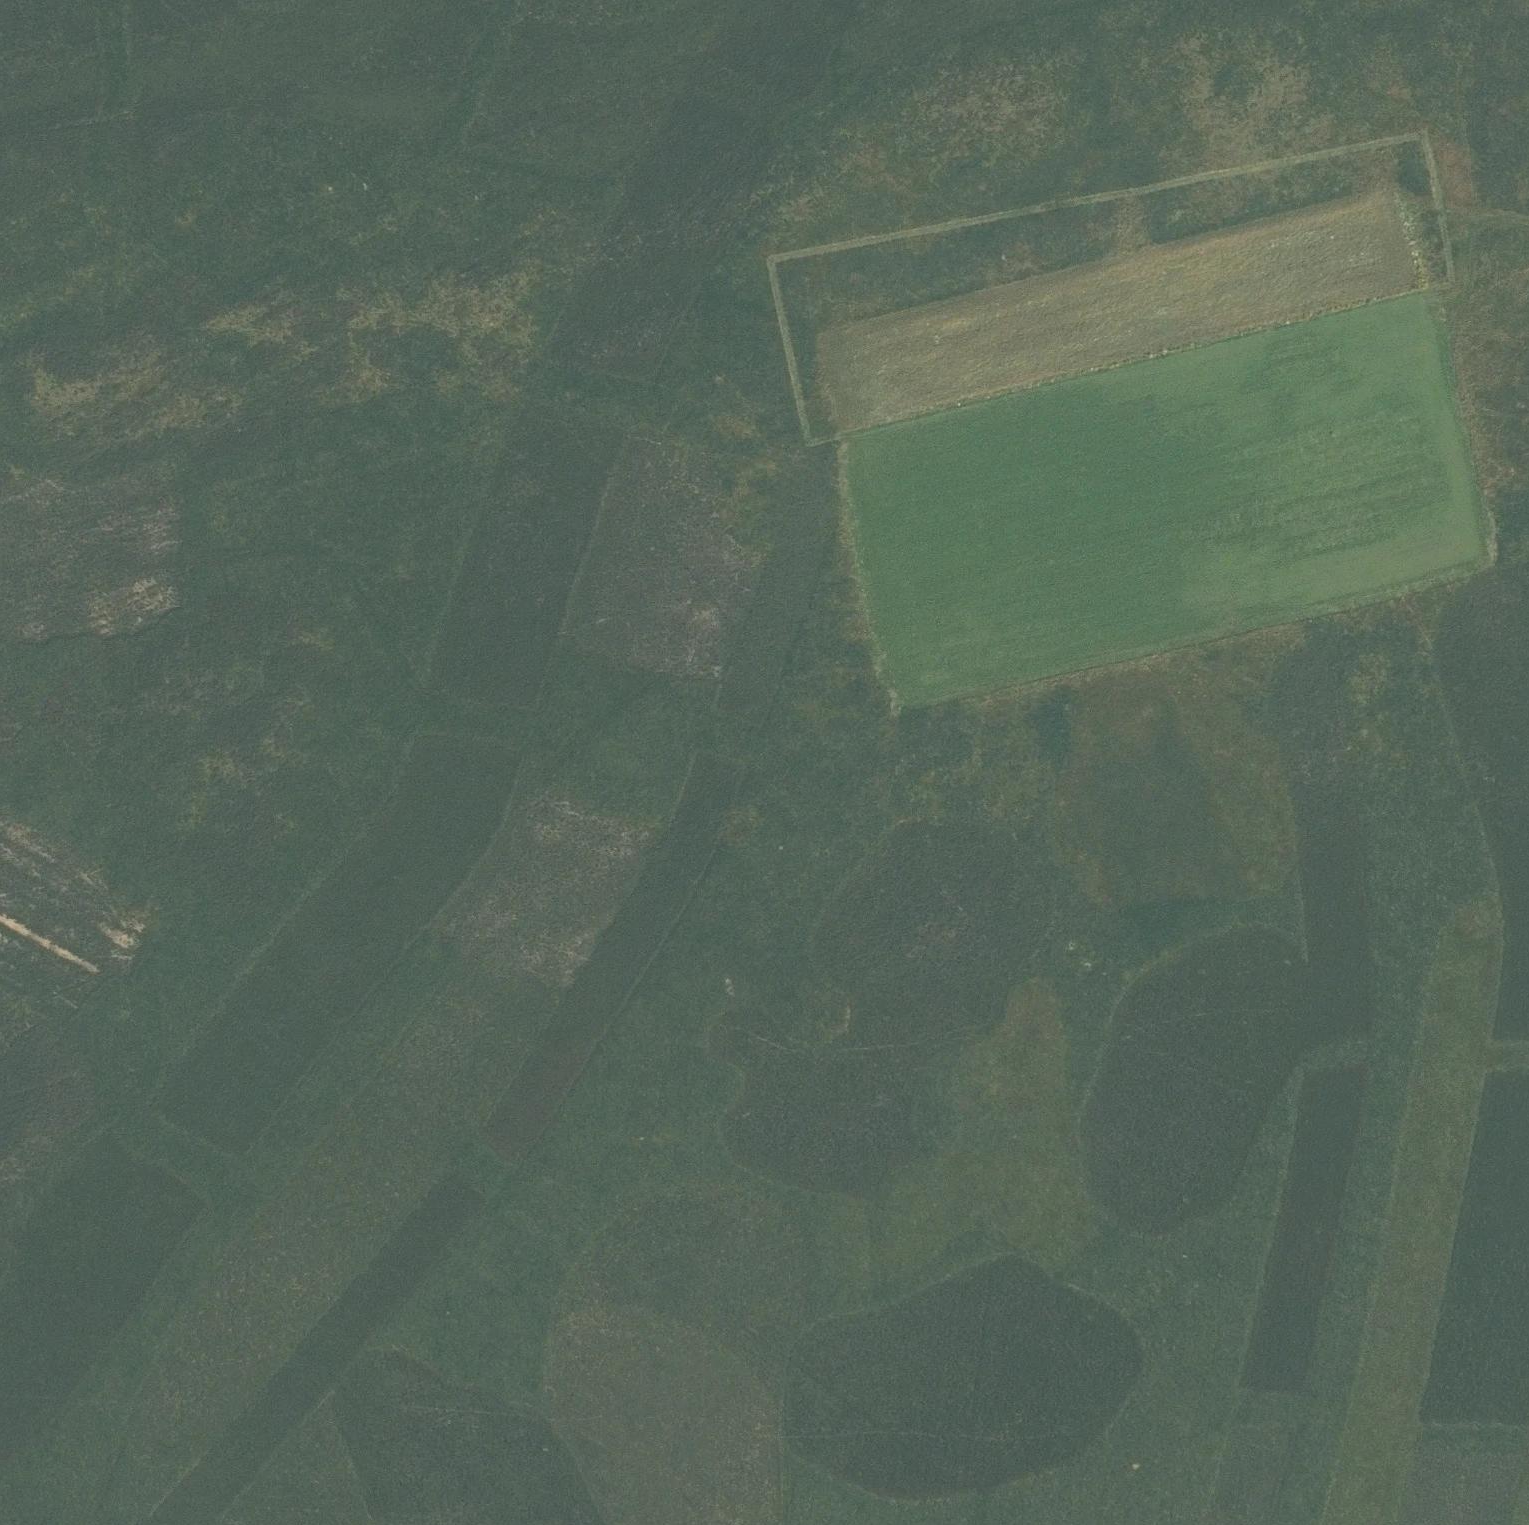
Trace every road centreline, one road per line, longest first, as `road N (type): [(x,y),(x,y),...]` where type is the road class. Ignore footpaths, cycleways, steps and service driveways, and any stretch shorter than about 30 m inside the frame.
road 1 (track): [(1379,199),(1528,221)]

